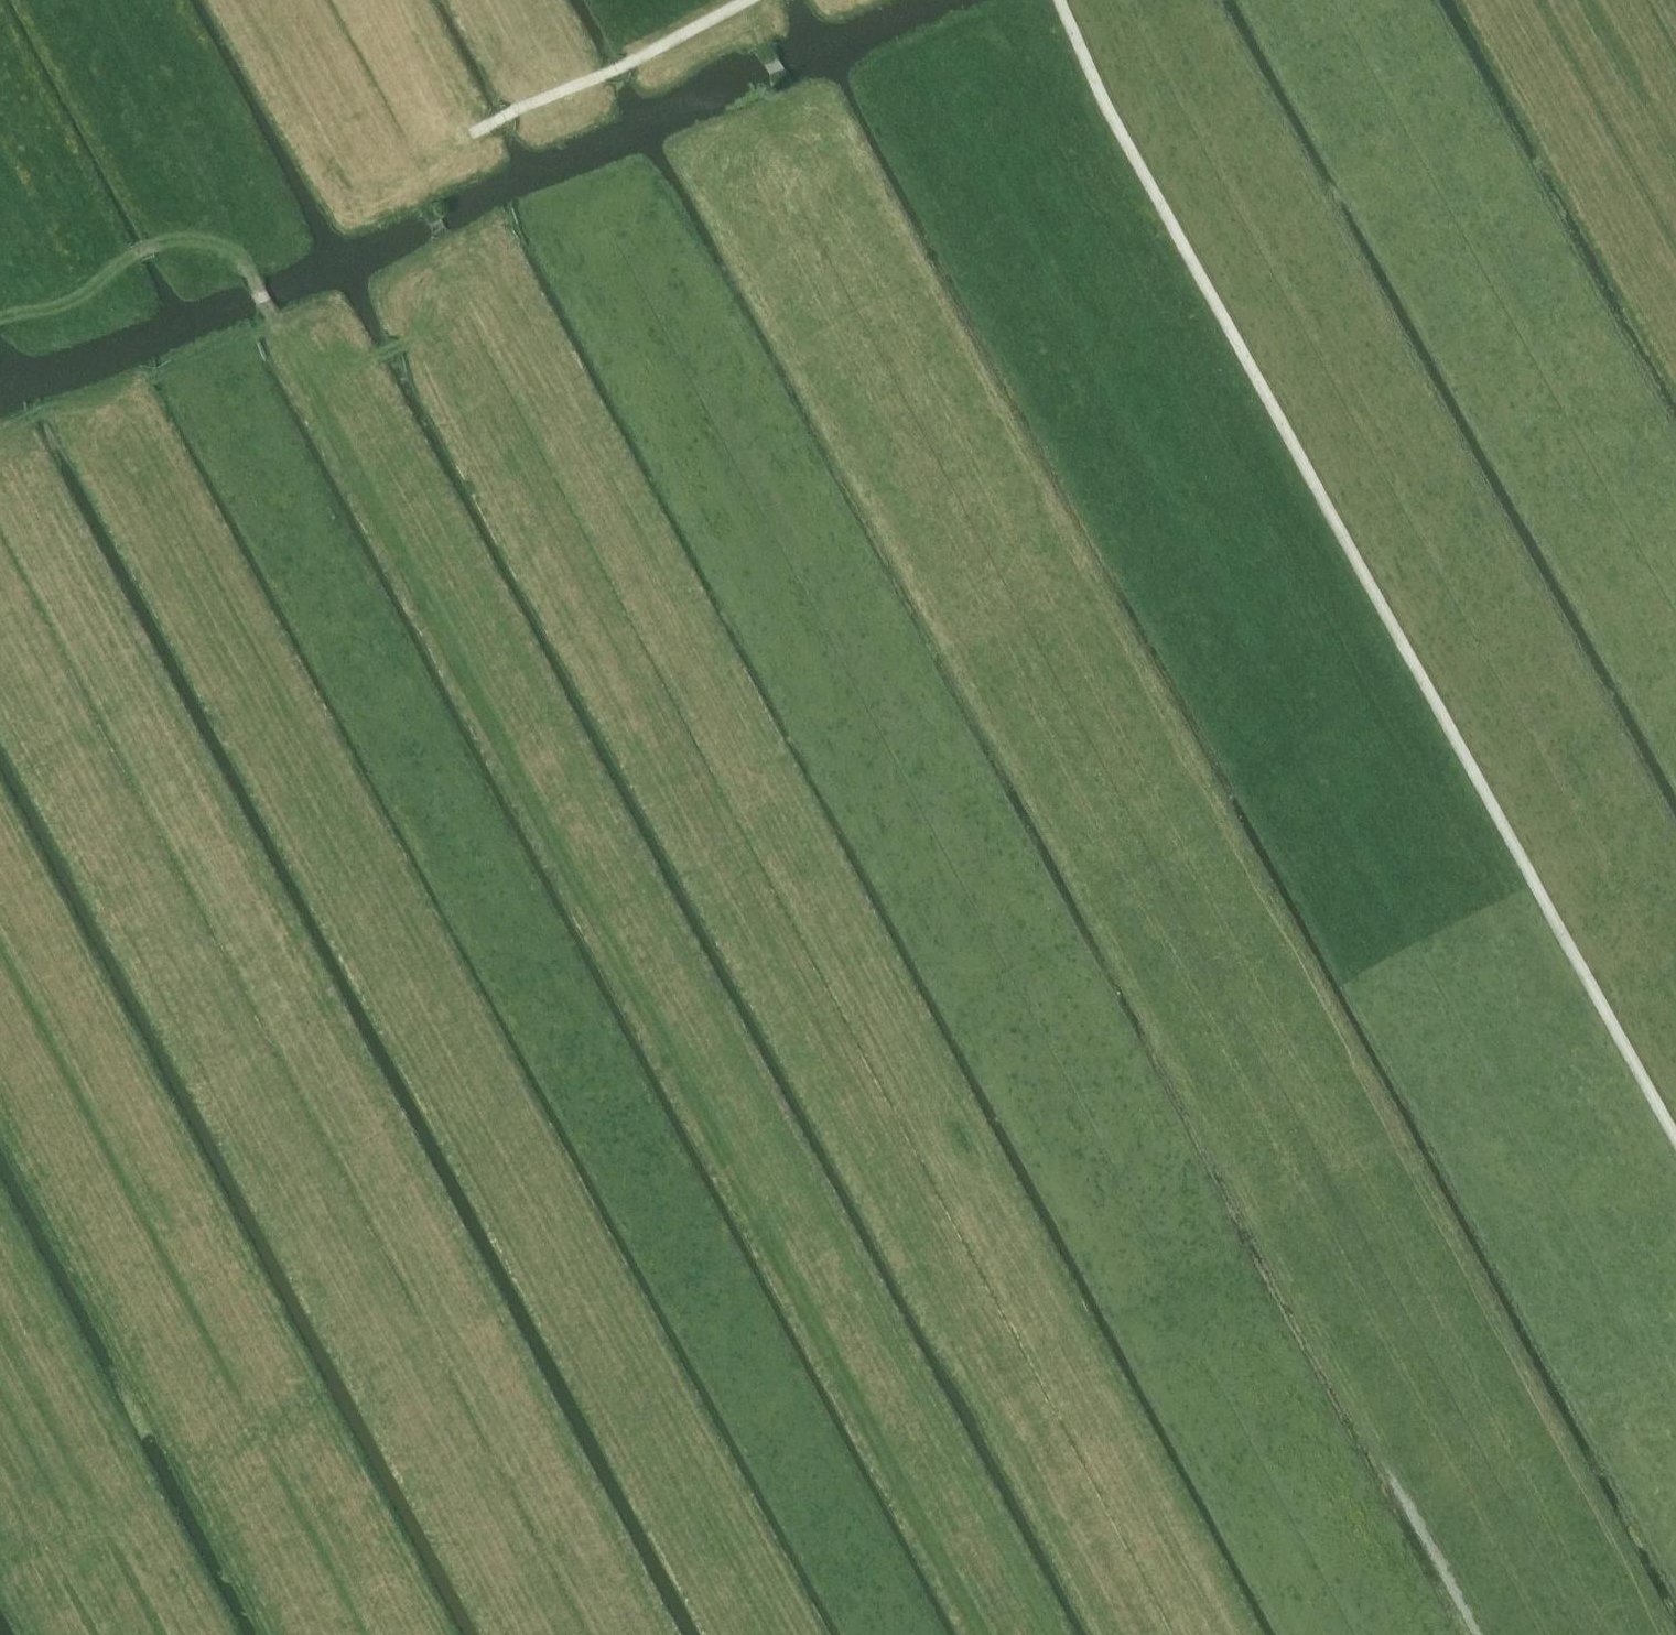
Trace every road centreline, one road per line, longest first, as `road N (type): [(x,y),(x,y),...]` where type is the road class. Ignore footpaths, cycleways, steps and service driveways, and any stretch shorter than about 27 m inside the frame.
road 1 (track): [(1675,1142),(1108,111),(1059,0)]
road 2 (track): [(222,1634),(0,1208)]
road 3 (track): [(474,133),(750,0)]

